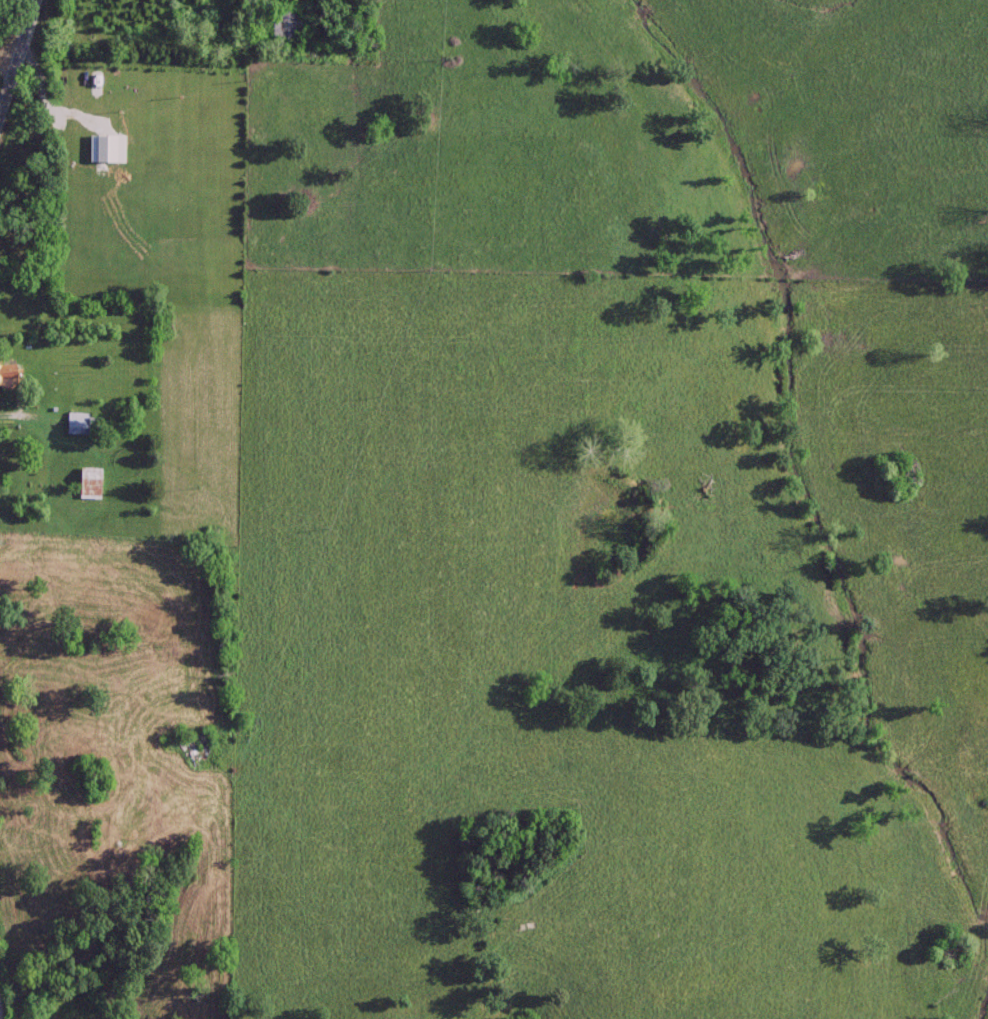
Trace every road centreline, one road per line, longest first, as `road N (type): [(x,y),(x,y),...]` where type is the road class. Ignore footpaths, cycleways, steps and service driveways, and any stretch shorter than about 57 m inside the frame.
road 1 (residential): [(43,0),(0,119)]

